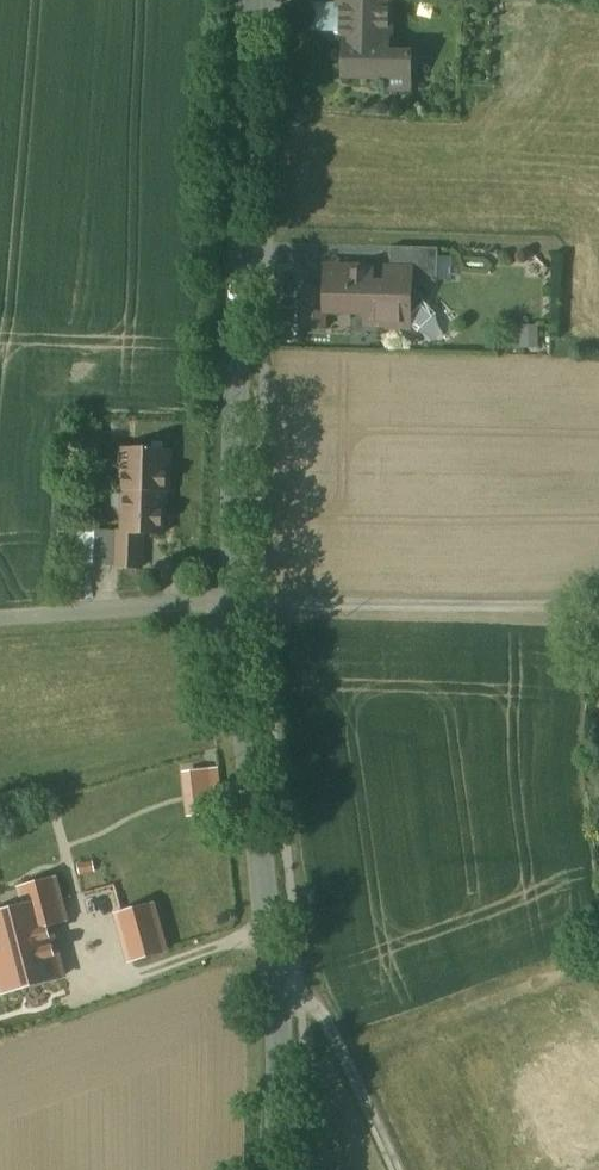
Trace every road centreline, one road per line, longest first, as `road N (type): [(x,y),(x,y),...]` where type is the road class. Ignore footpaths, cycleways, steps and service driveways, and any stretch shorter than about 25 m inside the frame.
road 1 (residential): [(235,600),(254,0)]
road 2 (residential): [(272,1169),(275,975),(235,600)]
road 3 (residential): [(0,620),(235,600)]

